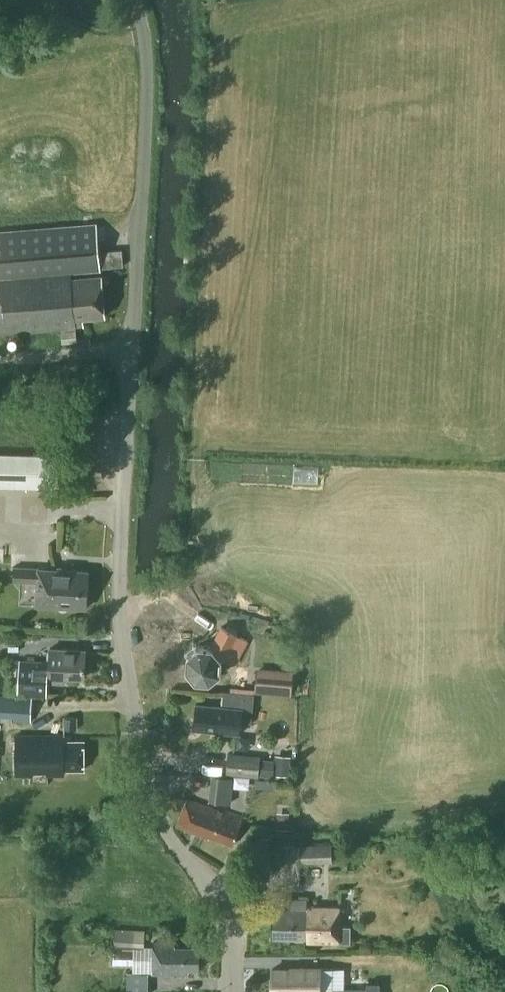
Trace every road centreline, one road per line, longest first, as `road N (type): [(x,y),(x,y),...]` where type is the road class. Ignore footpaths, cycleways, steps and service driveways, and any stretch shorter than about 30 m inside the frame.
road 1 (residential): [(229,991),(225,915),(164,826),(120,636),(144,167),(146,51),(135,0)]

